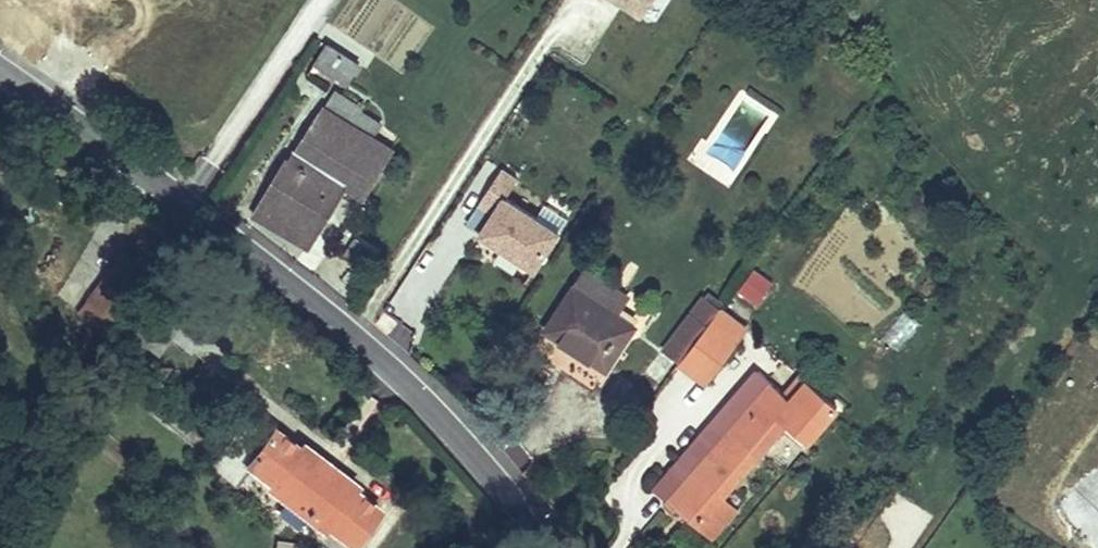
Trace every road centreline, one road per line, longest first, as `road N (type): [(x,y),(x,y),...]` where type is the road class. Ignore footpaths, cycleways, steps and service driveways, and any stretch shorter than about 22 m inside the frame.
road 1 (residential): [(547,547),(391,366),(183,199),(0,72)]

